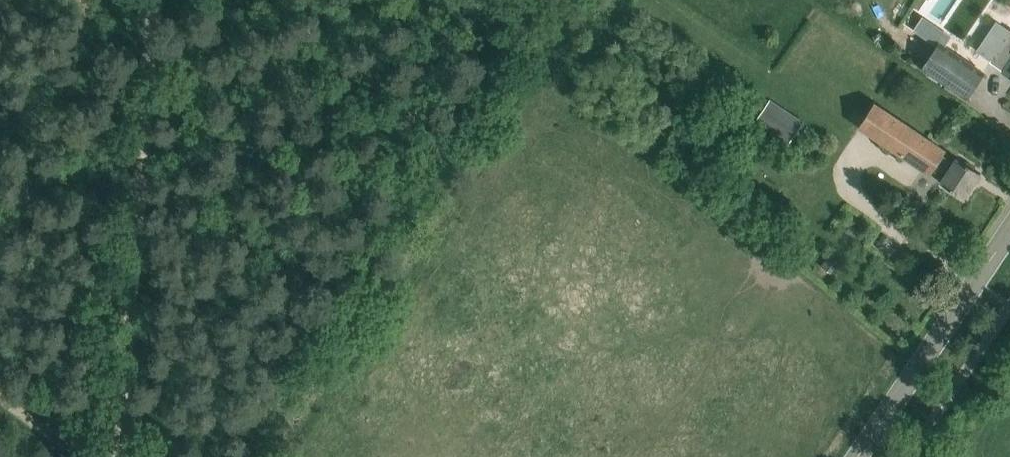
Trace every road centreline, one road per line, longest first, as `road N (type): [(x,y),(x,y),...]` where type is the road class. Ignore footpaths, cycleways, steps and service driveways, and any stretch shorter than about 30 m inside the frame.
road 1 (track): [(161,0),(123,456)]
road 2 (secondary): [(861,456),(1009,231)]
road 3 (track): [(0,381),(111,456)]

